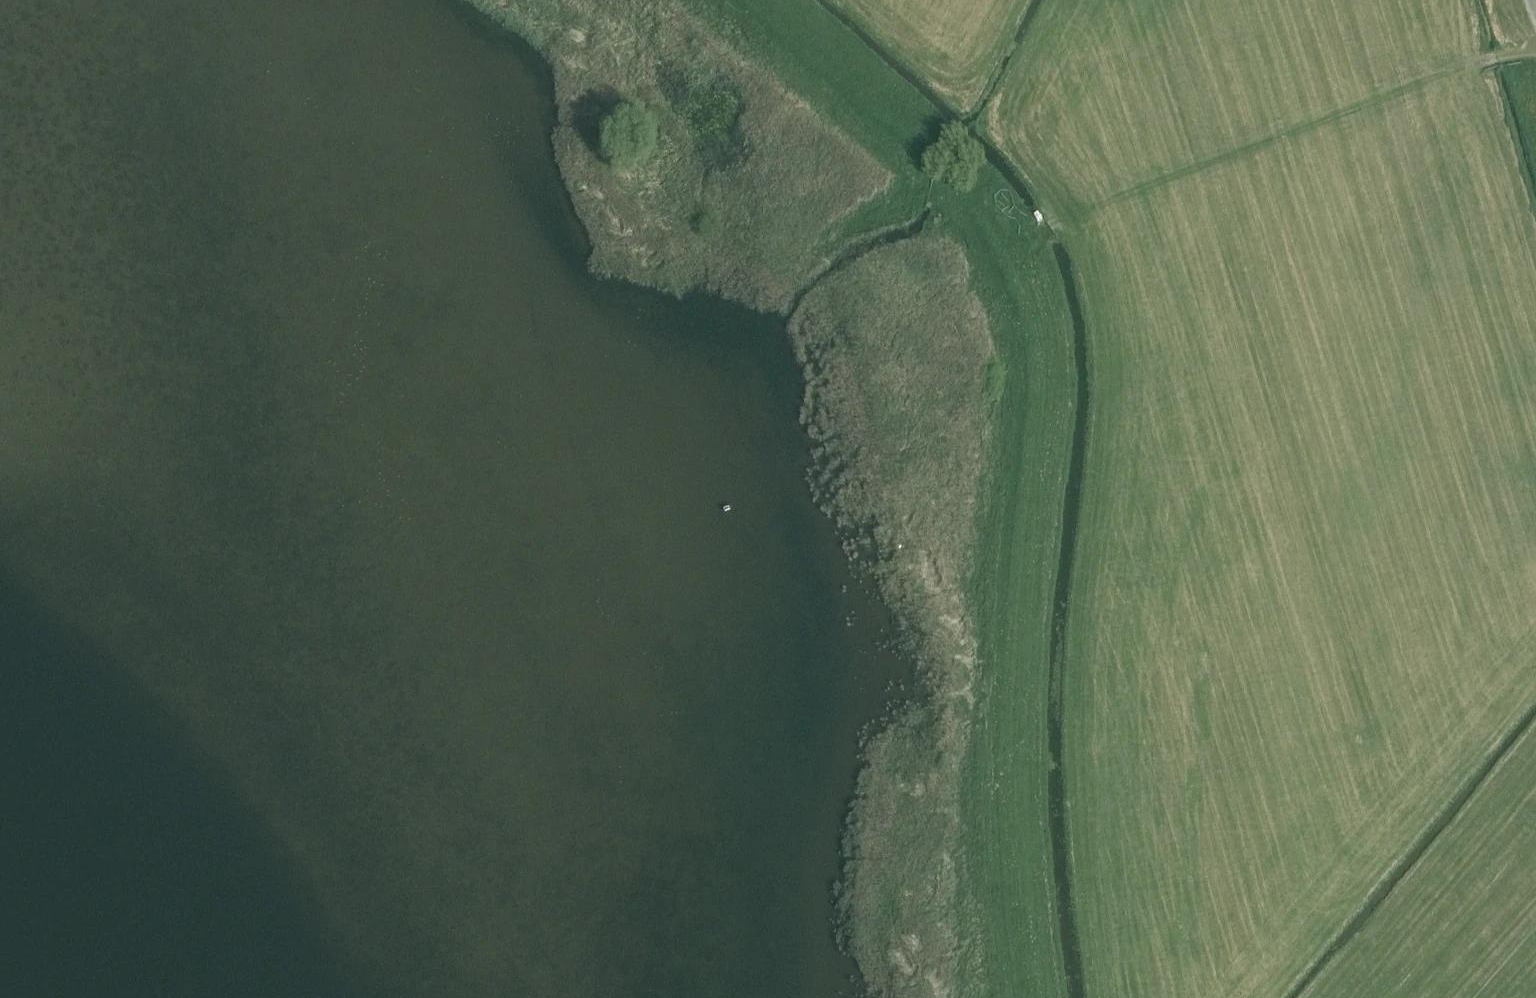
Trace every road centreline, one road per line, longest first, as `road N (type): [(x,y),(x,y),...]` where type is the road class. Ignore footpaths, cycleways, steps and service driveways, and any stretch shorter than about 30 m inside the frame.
road 1 (track): [(757,0),(1000,233),(1035,334),(1016,643),(1037,997)]
road 2 (track): [(1535,50),(1458,67),(1004,245)]

